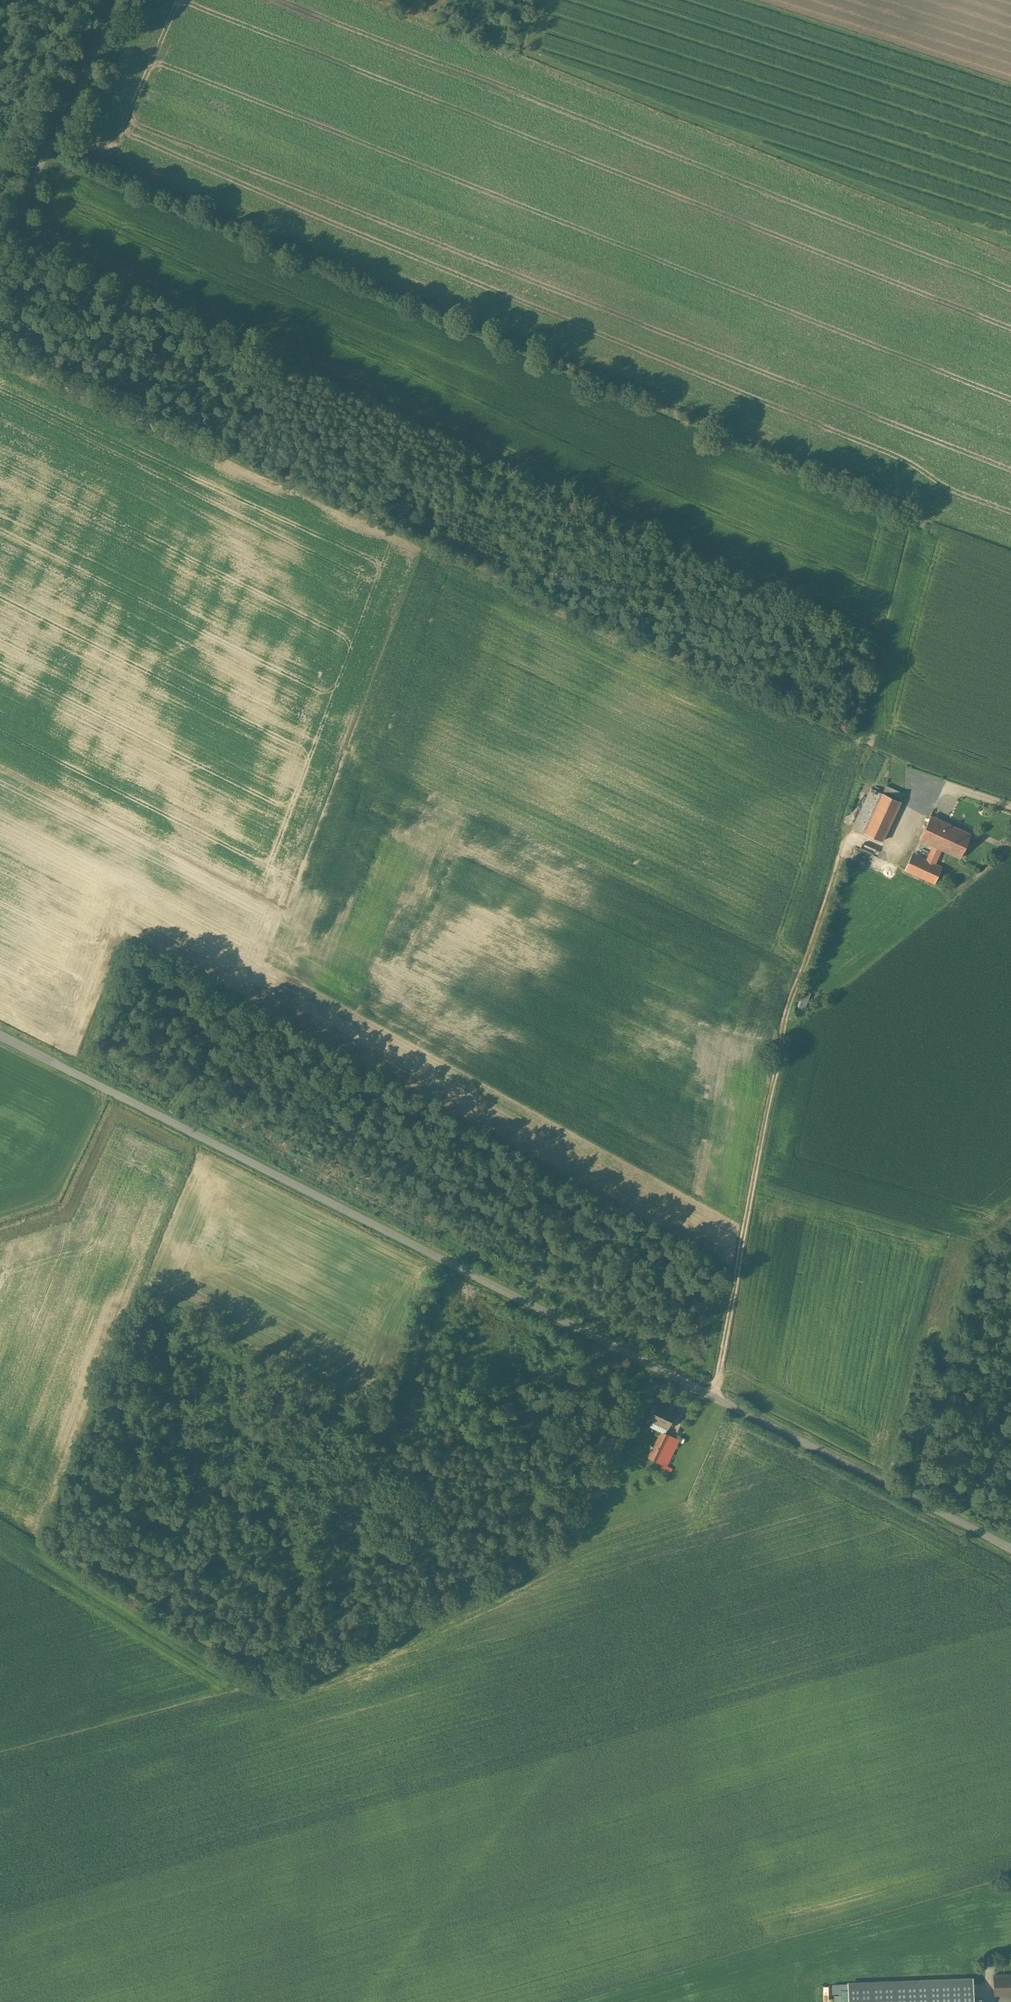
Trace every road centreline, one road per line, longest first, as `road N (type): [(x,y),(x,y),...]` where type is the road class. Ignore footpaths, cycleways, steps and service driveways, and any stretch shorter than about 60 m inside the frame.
road 1 (unclassified): [(0,1038),(1010,1554)]
road 2 (track): [(716,1398),(784,1019),(847,844)]
road 3 (unclassified): [(109,0),(0,247)]

